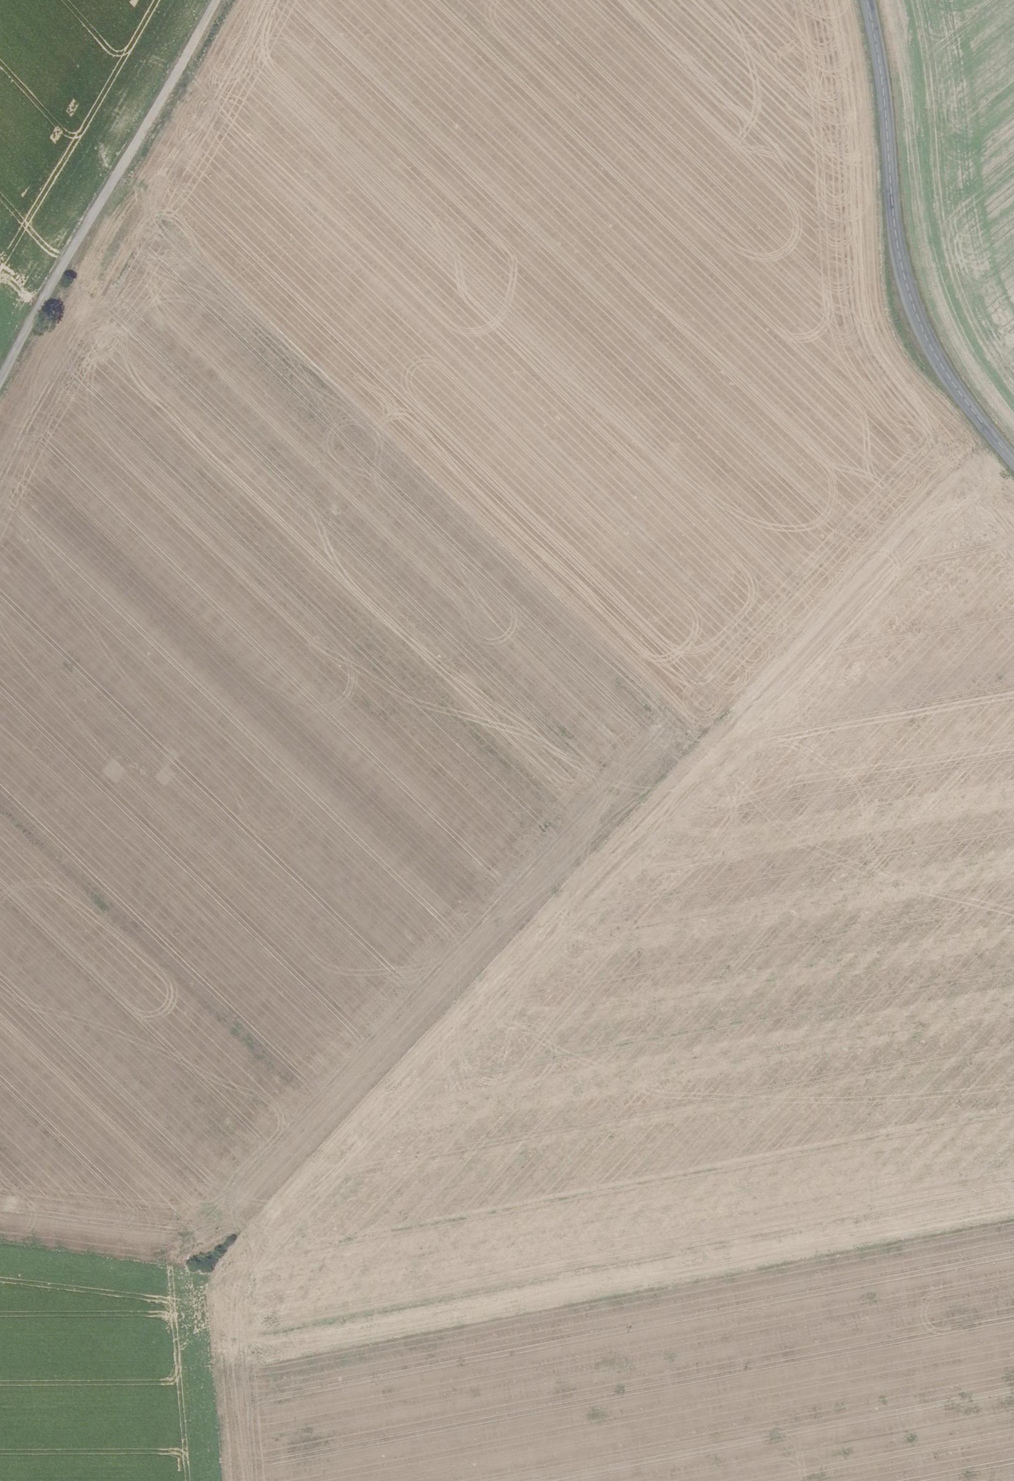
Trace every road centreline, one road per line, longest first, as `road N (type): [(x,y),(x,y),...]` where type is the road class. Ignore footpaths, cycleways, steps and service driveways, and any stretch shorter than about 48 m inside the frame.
road 1 (tertiary): [(1013,461),(944,369),(910,296),(867,0)]
road 2 (track): [(0,390),(216,0)]

